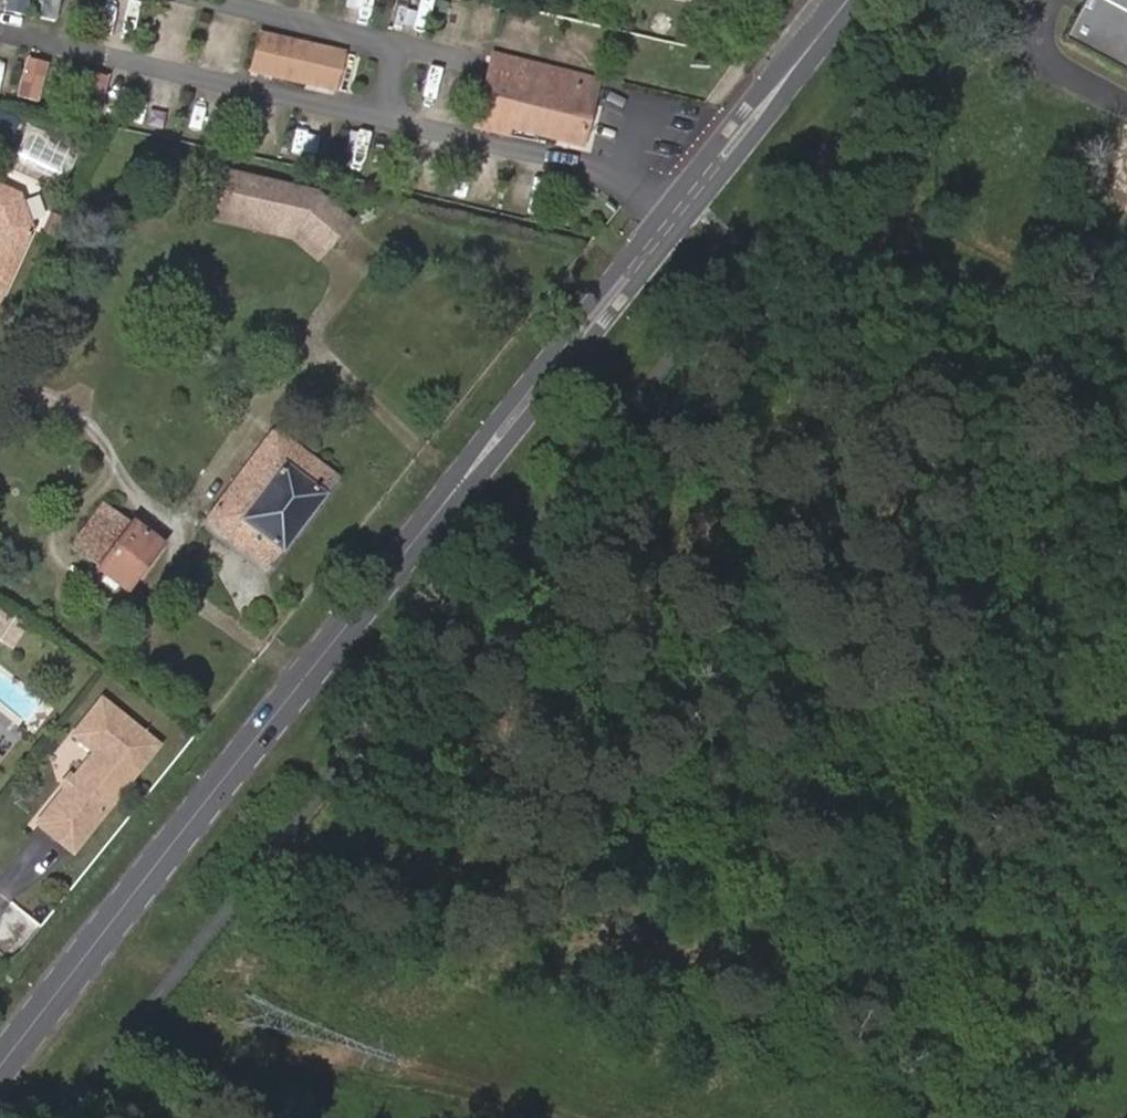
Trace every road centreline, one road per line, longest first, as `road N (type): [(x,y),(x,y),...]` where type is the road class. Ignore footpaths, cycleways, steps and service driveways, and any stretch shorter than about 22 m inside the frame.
road 1 (primary): [(851,0),(0,1064)]

